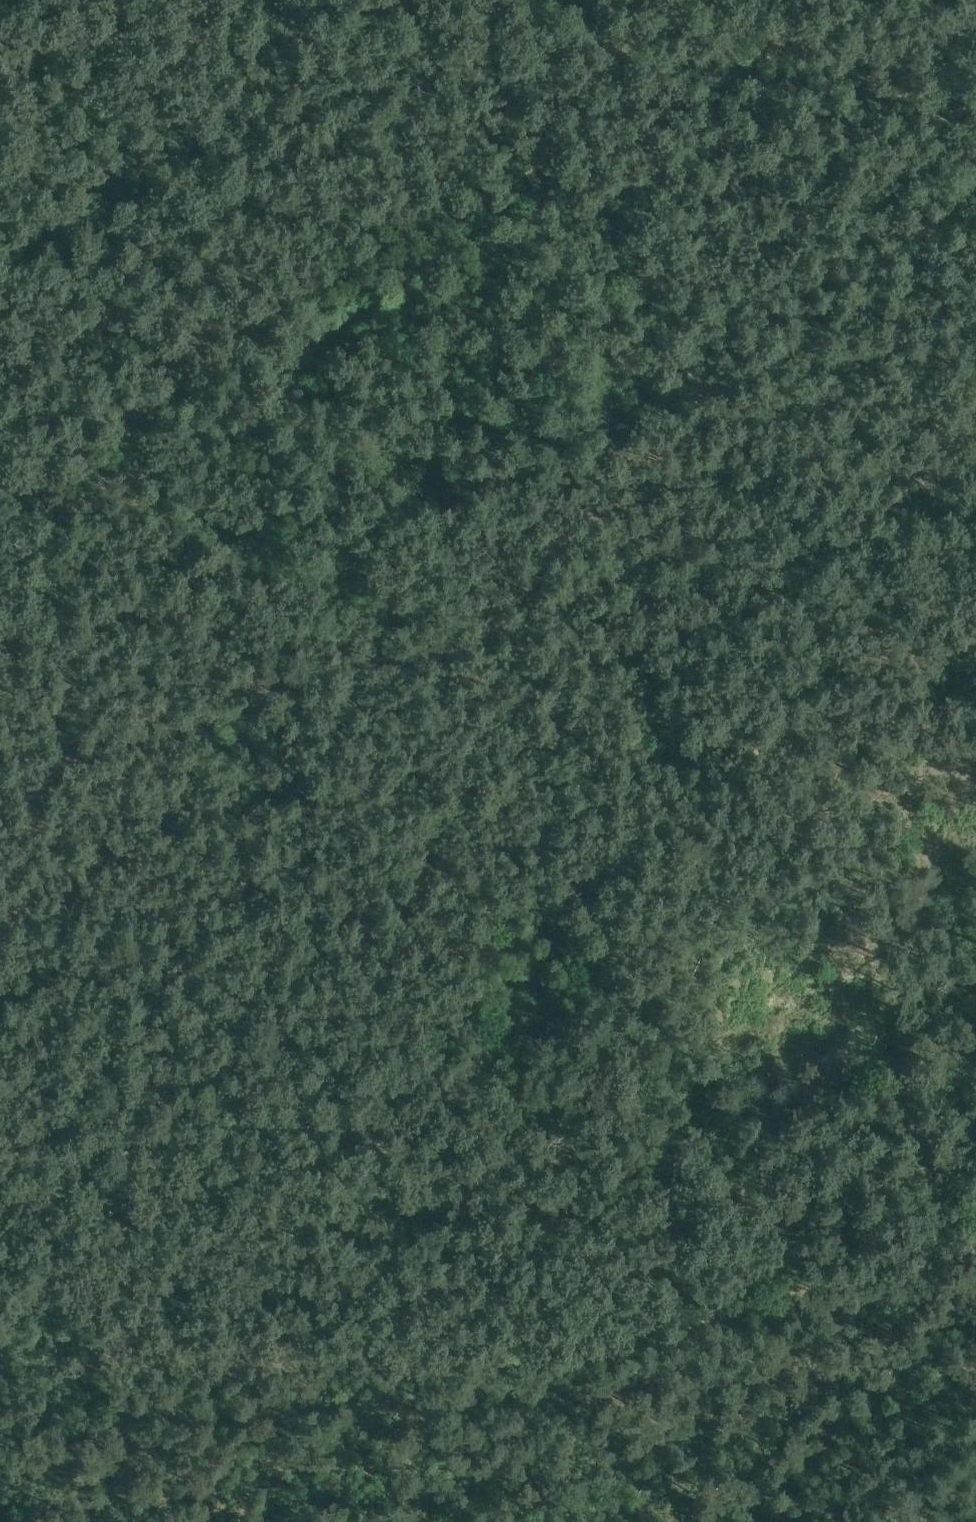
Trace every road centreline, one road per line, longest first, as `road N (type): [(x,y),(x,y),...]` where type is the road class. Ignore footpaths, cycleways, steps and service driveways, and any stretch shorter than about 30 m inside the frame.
road 1 (track): [(0,571),(641,85),(760,60),(806,0)]

